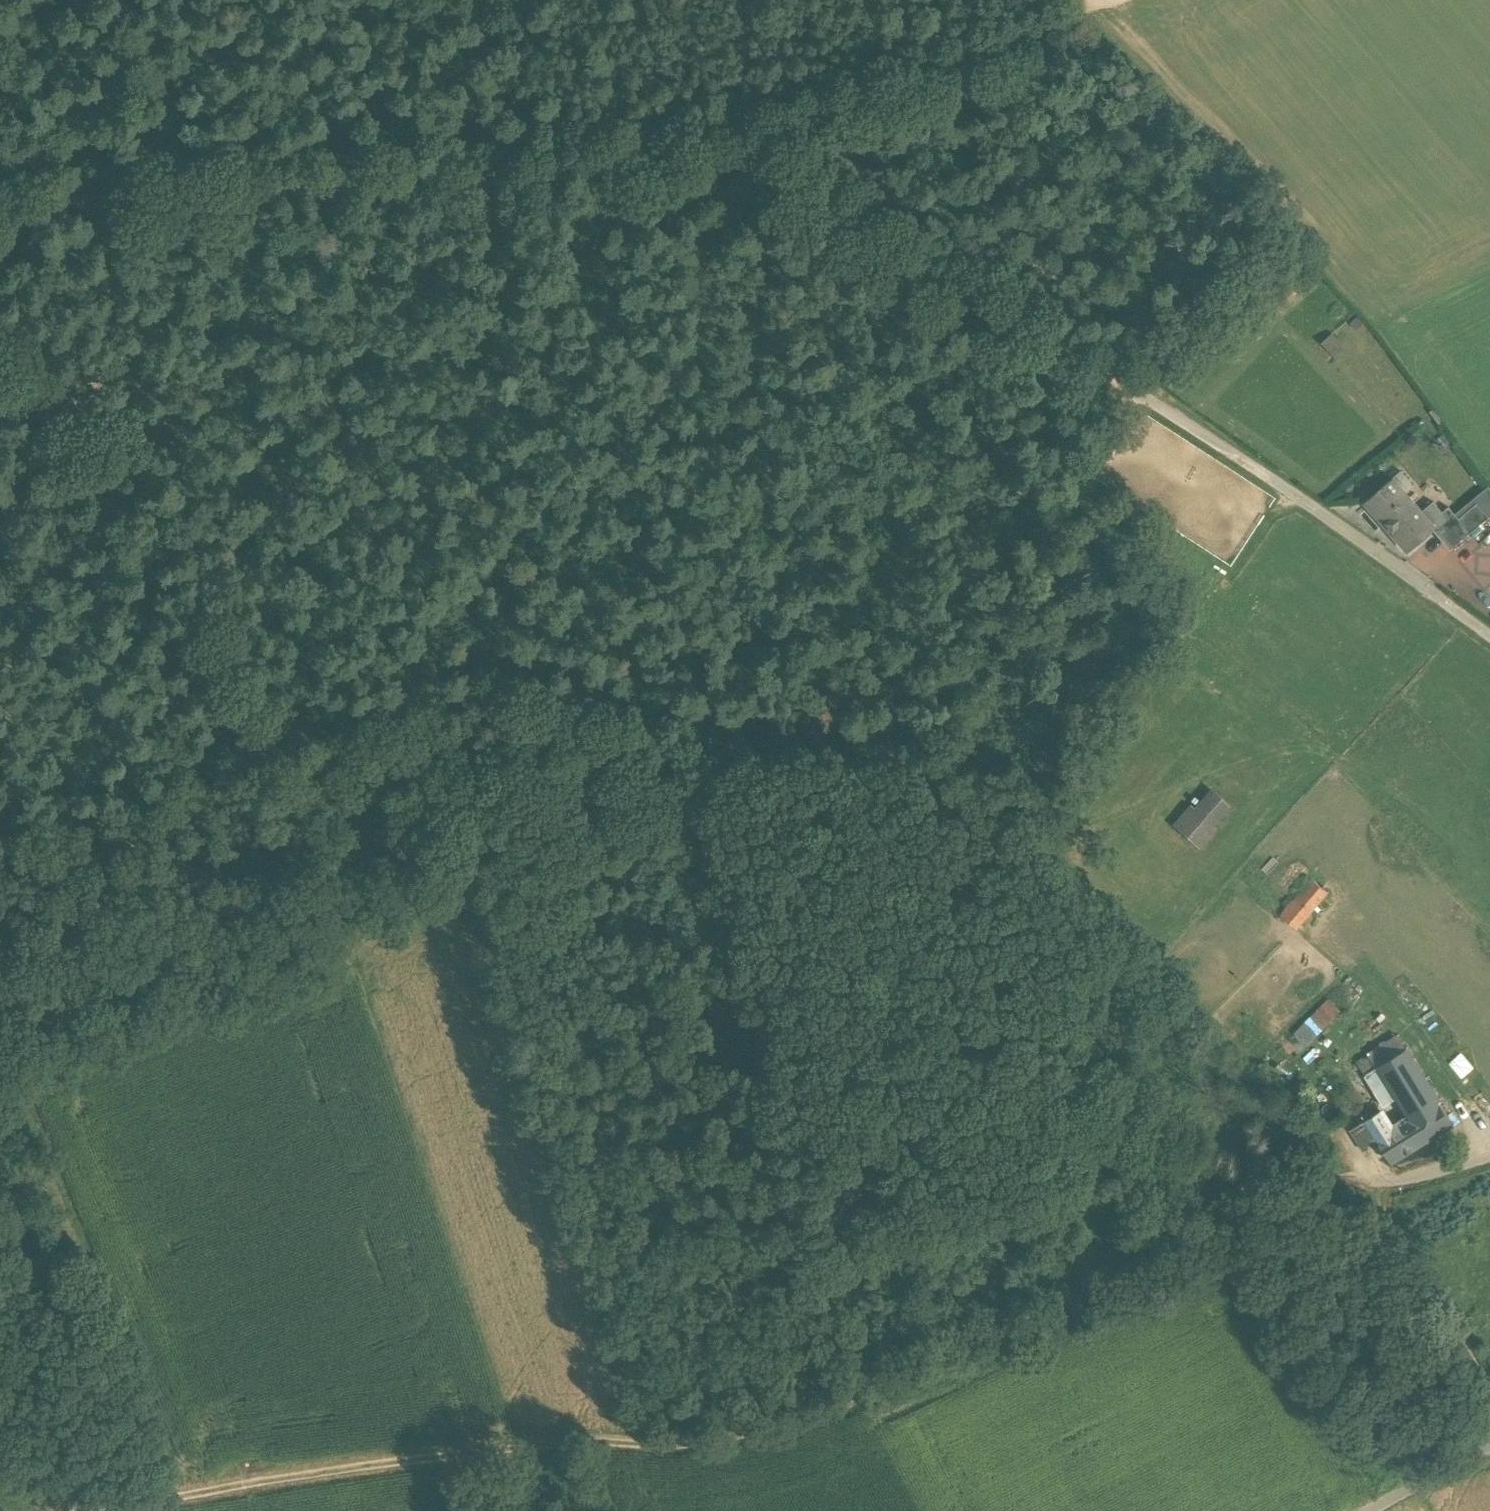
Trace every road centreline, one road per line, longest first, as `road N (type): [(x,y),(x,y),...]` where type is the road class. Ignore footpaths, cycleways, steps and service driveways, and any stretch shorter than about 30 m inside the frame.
road 1 (track): [(1382,1203),(1255,1231),(937,1376),(783,1435),(179,1510)]
road 2 (track): [(0,202),(736,155)]
road 3 (track): [(1000,857),(911,779),(1121,436),(1153,404)]
road 4 (track): [(736,155),(1153,404)]
road 5 (unclassified): [(1153,404),(1277,481),(1489,638)]
road 6 (track): [(1089,6),(736,155)]
road 7 (track): [(1382,1203),(1489,1400)]
road 8 (unclassified): [(1370,1510),(1489,1445)]

